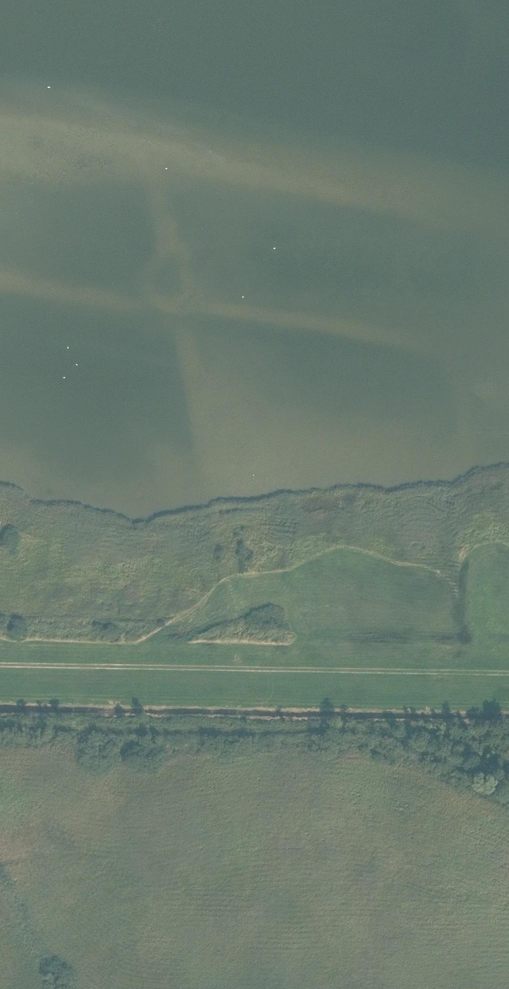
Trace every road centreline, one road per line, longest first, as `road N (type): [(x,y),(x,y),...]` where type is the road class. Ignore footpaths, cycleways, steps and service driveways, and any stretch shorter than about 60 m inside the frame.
road 1 (track): [(0,665),(508,674)]

